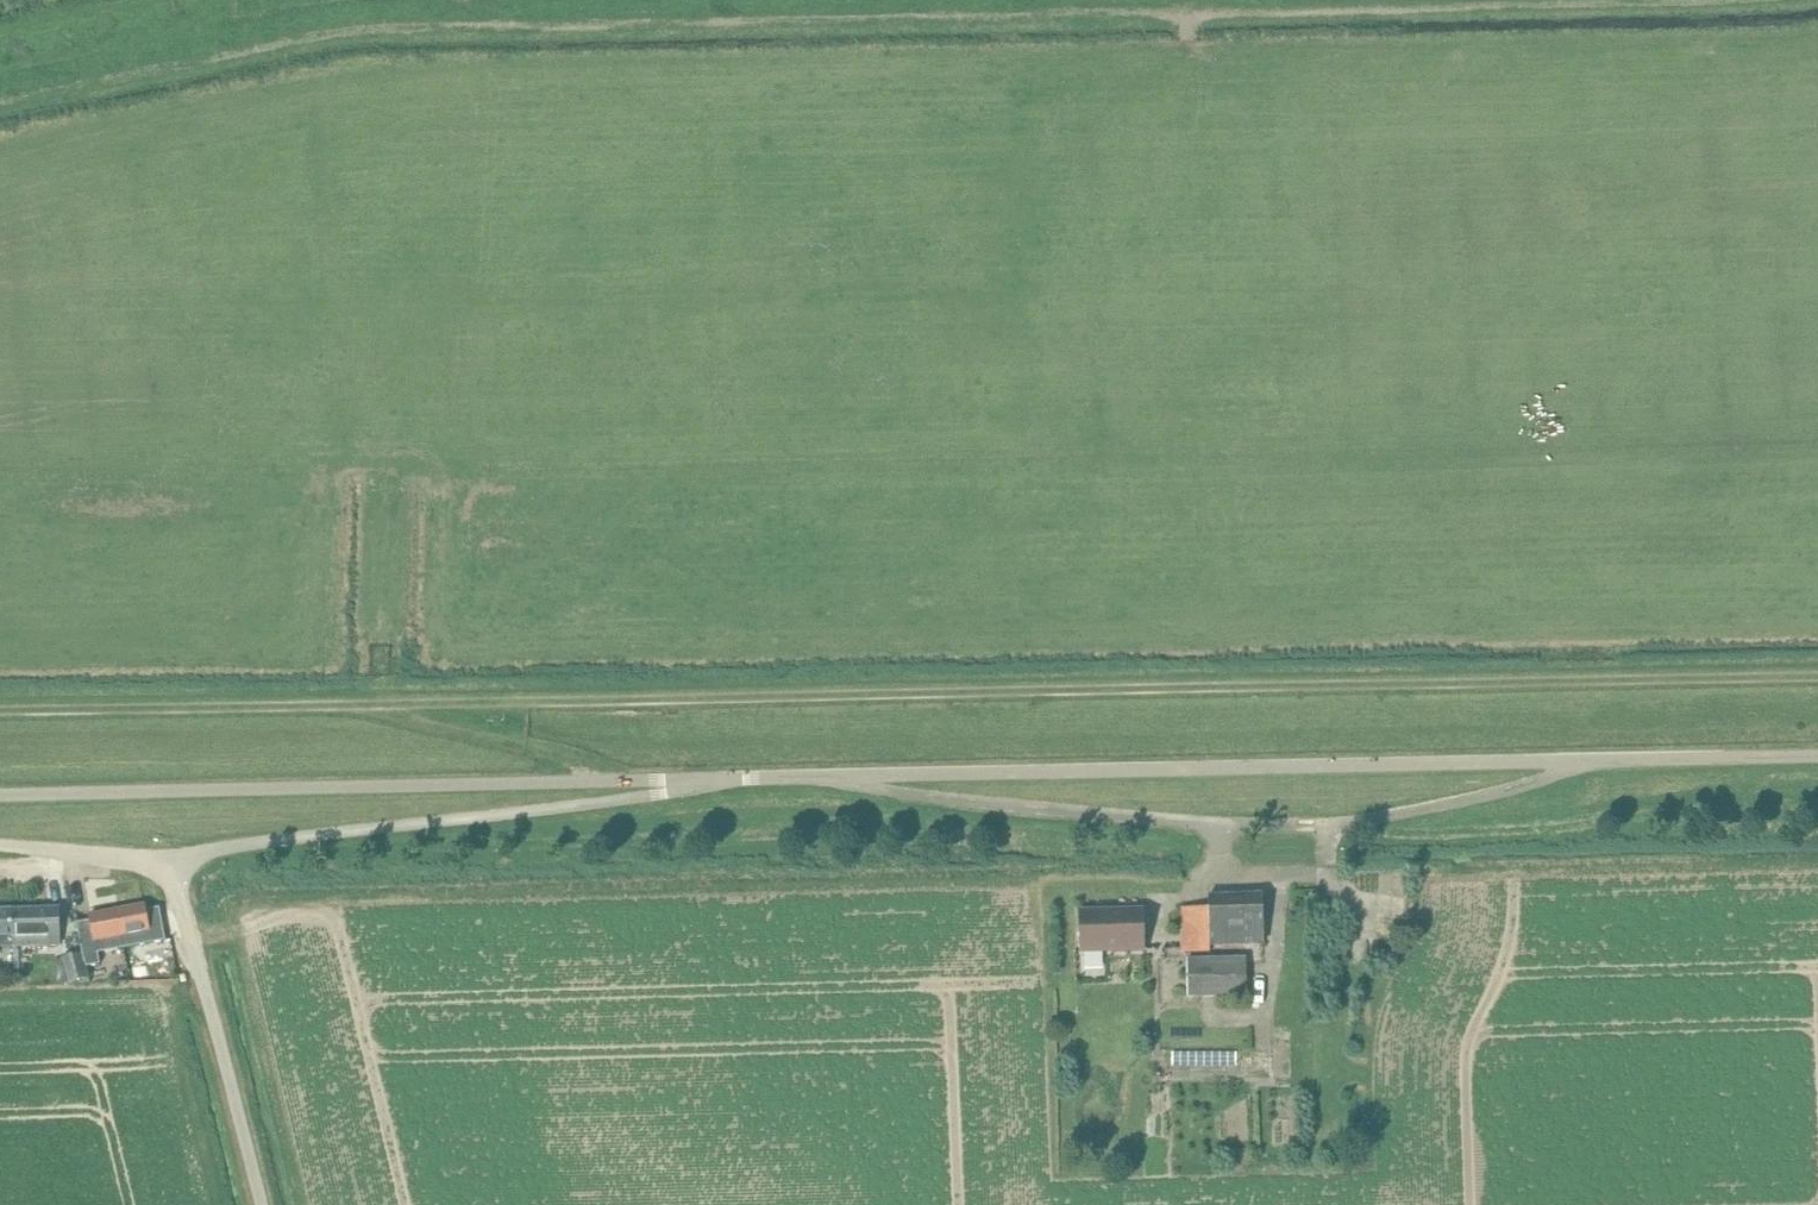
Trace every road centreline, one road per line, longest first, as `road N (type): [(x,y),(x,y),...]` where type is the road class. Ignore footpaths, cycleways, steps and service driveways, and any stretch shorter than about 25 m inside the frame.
road 1 (track): [(0,711),(1817,681)]
road 2 (unclassified): [(859,781),(1212,833),(1334,833),(1486,803),(1599,760)]
road 3 (unclassified): [(1599,760),(859,781)]
road 4 (unclassified): [(658,787),(0,796)]
road 5 (unclassified): [(167,860),(549,817),(658,787)]
road 6 (unclassified): [(256,1204),(167,860)]
road 7 (track): [(380,705),(614,788)]
road 8 (unclassified): [(1817,754),(1599,760)]
road 9 (unclassified): [(859,781),(658,787)]
road 10 (unclassified): [(167,860),(0,843)]

